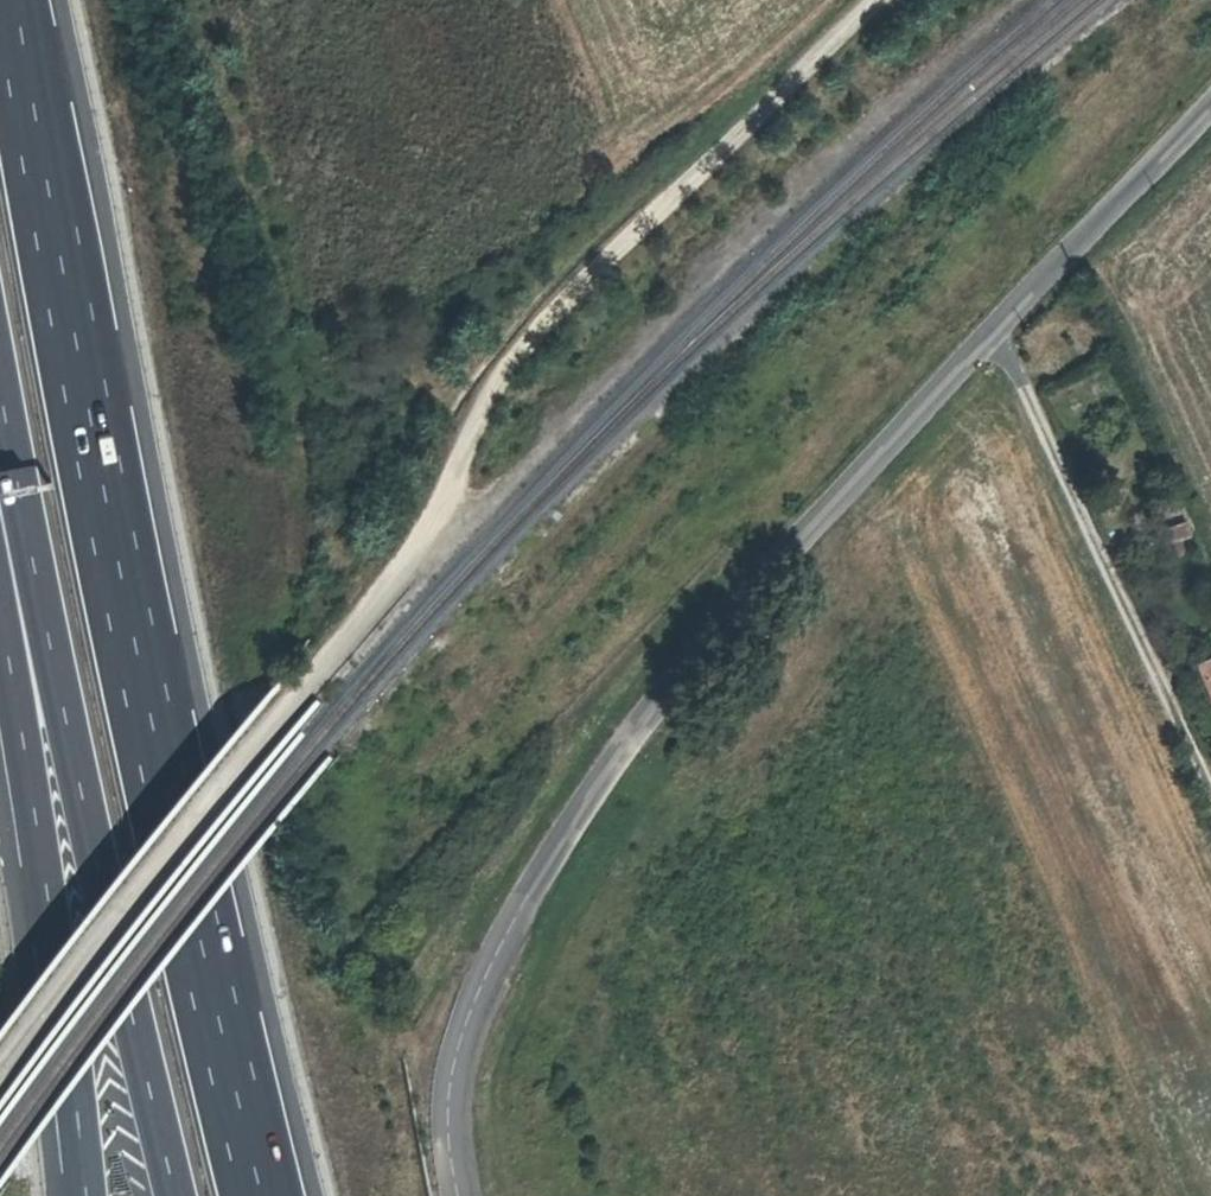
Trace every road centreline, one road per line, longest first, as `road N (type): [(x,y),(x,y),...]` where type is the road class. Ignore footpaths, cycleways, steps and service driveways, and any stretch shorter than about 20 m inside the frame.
road 1 (unclassified): [(881,0),(542,332),(400,560),(0,1057)]
road 2 (residential): [(457,1195),(451,1086),(466,1012),(574,821),(668,688),(1210,112)]
road 3 (motorway): [(266,1195),(128,594),(17,0)]
road 4 (motorway): [(0,481),(179,1195)]
road 5 (motorway): [(0,573),(84,1195)]
road 6 (track): [(995,337),(1210,795)]

